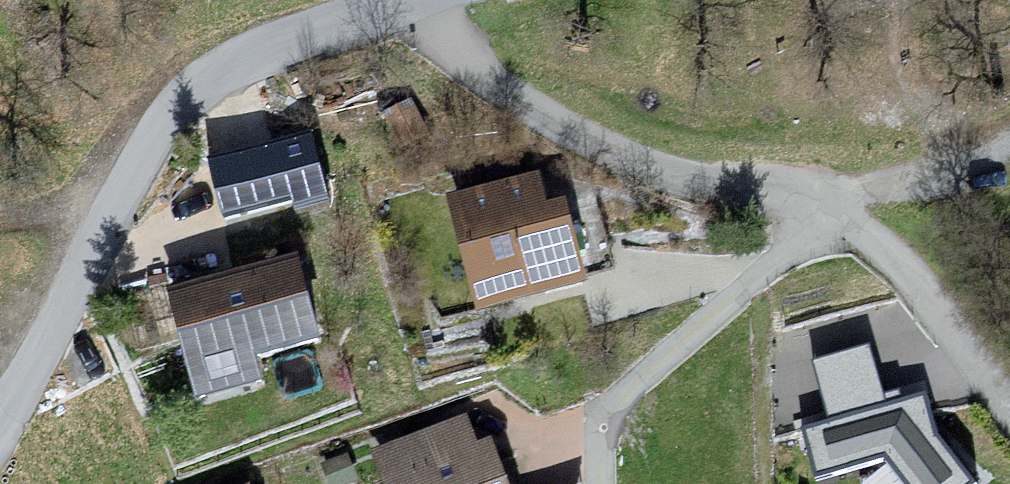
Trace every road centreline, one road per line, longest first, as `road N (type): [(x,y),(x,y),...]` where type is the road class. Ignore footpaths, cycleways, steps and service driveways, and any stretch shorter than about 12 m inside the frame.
road 1 (unclassified): [(0,422),(142,158),(183,101),(219,74),(415,0)]
road 2 (residential): [(829,212),(776,194),(682,179),(551,129),(452,63),(417,0)]
road 3 (unclassified): [(602,483),(605,425),(616,406),(829,212)]
road 4 (residential): [(1009,410),(901,262),(829,212)]

